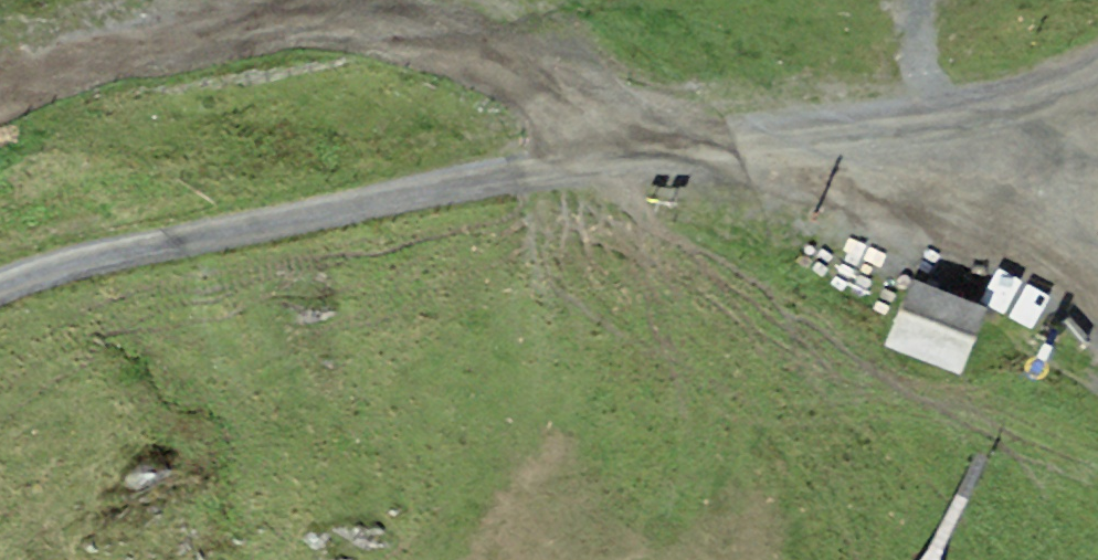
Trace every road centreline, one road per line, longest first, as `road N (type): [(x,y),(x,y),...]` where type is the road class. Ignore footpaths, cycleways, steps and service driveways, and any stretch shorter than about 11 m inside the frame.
road 1 (track): [(1097,67),(889,113),(293,213),(0,281)]
road 2 (track): [(1097,310),(685,145),(549,37),(348,0)]
road 3 (track): [(295,0),(0,78)]

